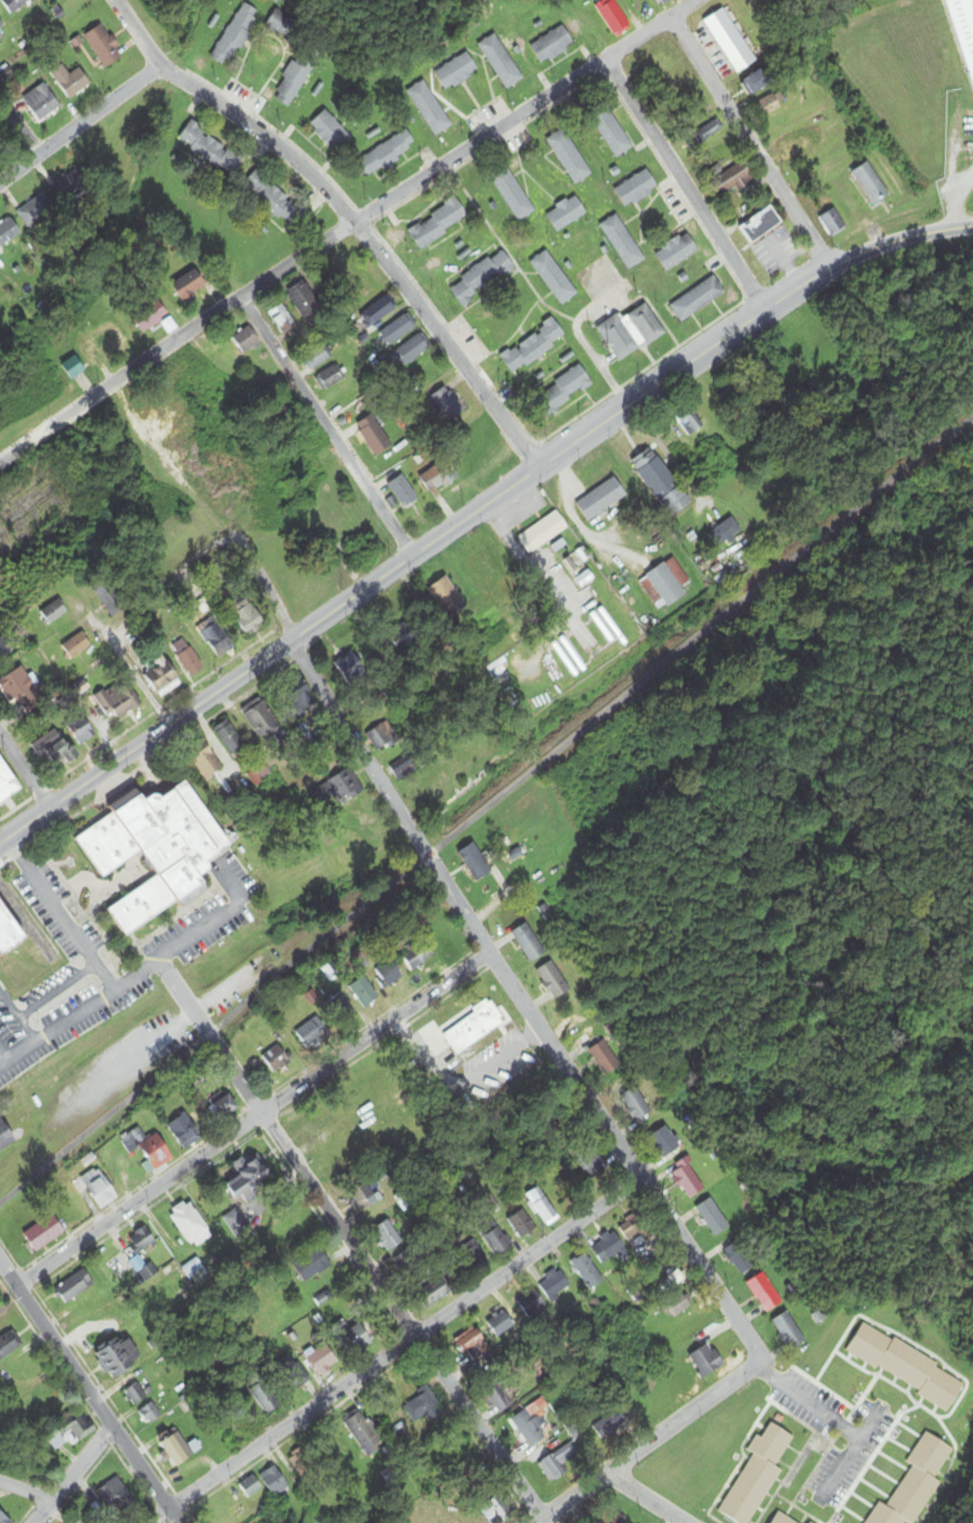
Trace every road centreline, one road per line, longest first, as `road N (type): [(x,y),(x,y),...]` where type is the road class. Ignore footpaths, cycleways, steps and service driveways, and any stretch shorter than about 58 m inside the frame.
road 1 (primary): [(0,843),(830,266),(881,245),(972,225)]
road 2 (residential): [(757,1353),(289,641)]
road 3 (residential): [(705,0),(240,296),(0,463)]
road 4 (residential): [(543,1516),(156,963)]
road 5 (residential): [(537,467),(357,226),(295,160),(159,71),(112,0)]
road 6 (residential): [(165,1505),(644,1181)]
road 7 (residential): [(17,1287),(488,953)]
road 8 (residential): [(177,1522),(0,1263)]
road 9 (residential): [(240,296),(412,555)]
road 10 (residential): [(764,310),(611,62)]
road 11 (residential): [(830,266),(671,24)]
road 12 (residential): [(535,1522),(754,1369),(757,1353)]
road 13 (residential): [(0,184),(159,71)]
road 14 (residential): [(32,1522),(112,1427)]

